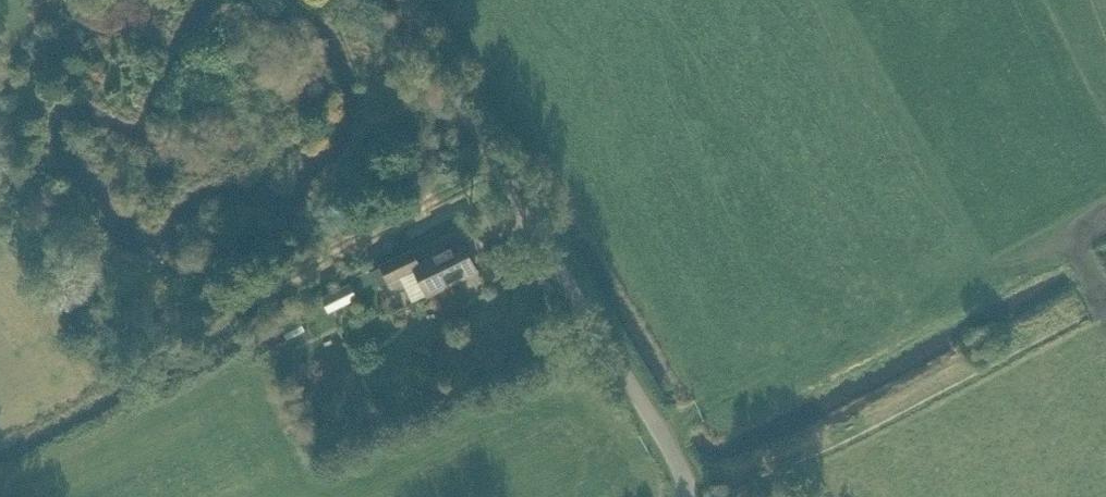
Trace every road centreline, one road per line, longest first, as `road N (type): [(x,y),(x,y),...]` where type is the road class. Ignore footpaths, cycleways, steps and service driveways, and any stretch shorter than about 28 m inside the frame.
road 1 (unclassified): [(690,496),(679,463),(397,0)]

